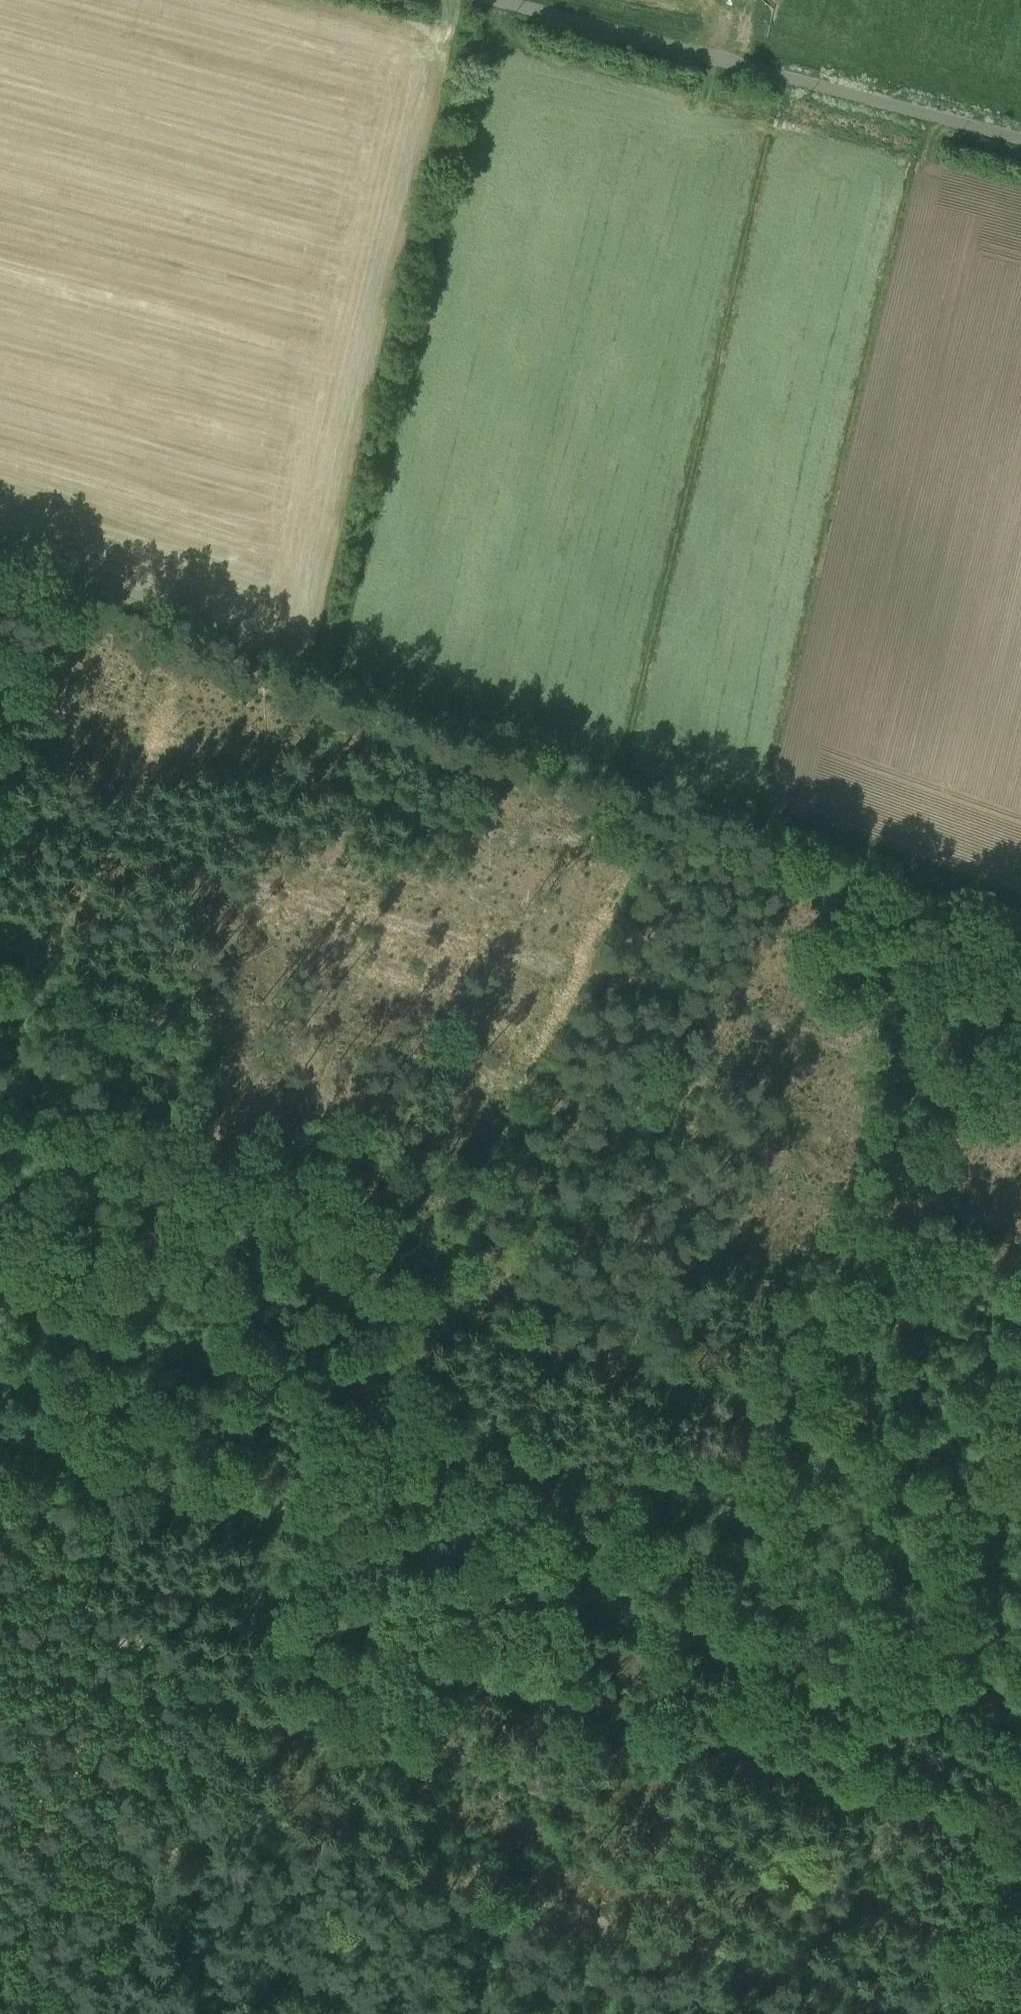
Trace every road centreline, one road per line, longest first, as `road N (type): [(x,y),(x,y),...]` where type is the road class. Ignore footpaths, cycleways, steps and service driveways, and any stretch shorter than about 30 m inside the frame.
road 1 (track): [(0,1434),(1020,1720)]
road 2 (unclassified): [(1020,141),(486,0)]

